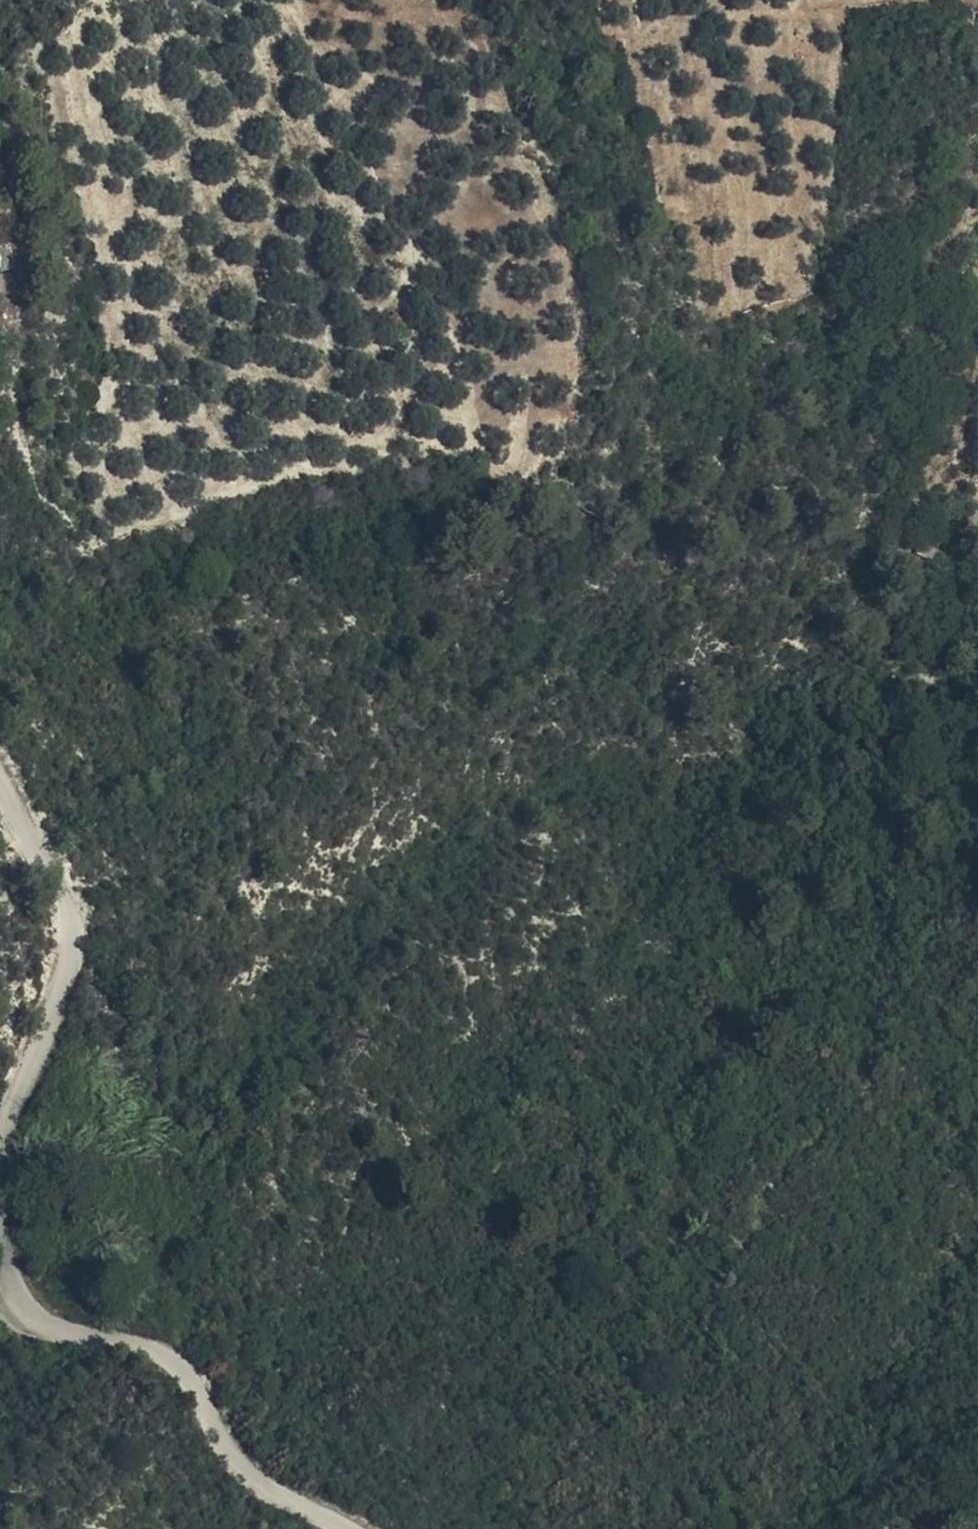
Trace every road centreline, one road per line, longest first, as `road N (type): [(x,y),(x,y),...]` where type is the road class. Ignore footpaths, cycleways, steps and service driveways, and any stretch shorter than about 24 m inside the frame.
road 1 (unclassified): [(346,1528),(258,1483),(194,1392),(151,1352),(66,1333),(36,1316),(22,1296),(2,1209),(5,1131),(59,981),(71,922),(32,831),(0,780)]

